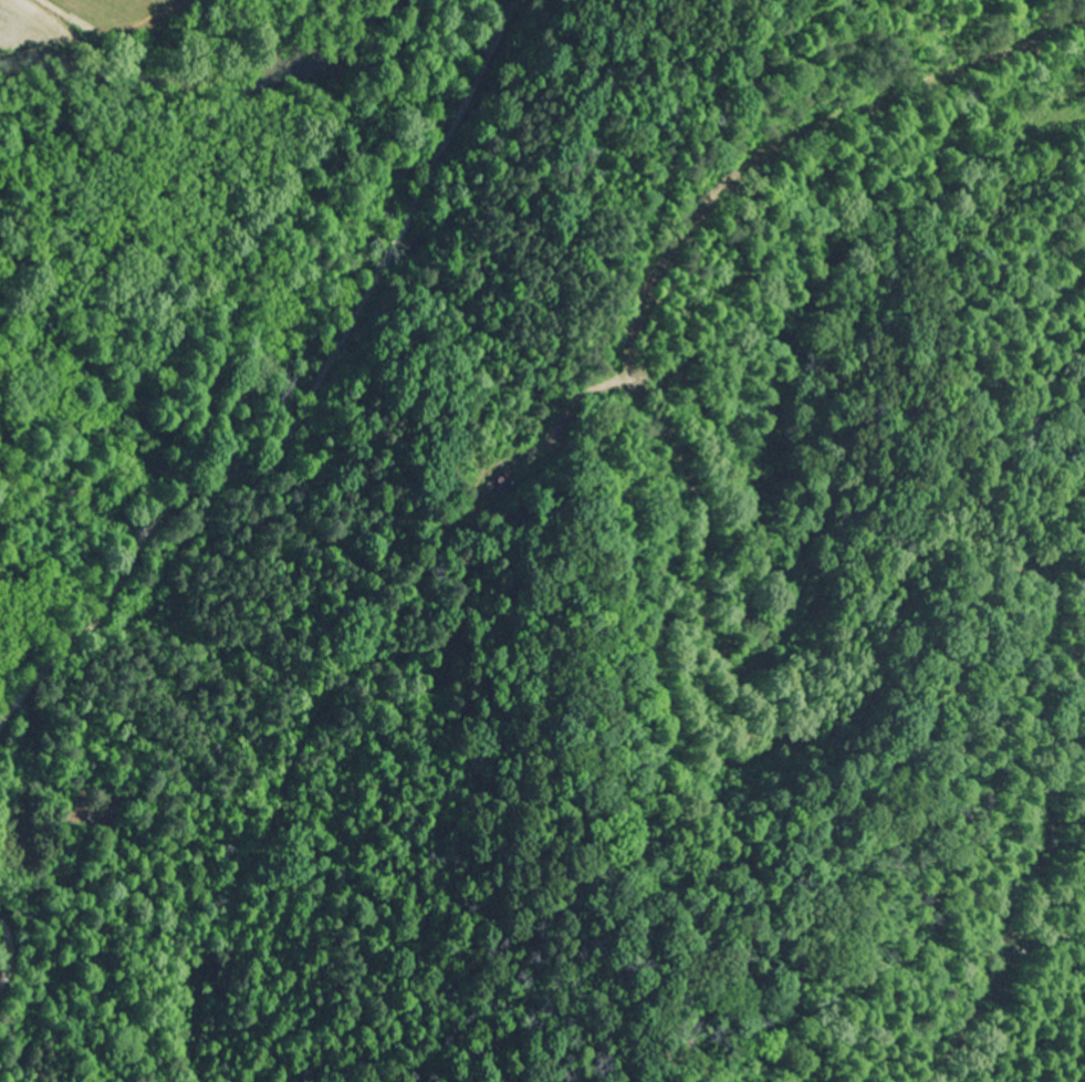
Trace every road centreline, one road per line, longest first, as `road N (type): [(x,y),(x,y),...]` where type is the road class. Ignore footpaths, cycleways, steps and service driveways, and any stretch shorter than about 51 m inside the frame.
road 1 (residential): [(0,732),(92,633),(166,519),(249,469),(302,418),(362,320),(513,0)]

